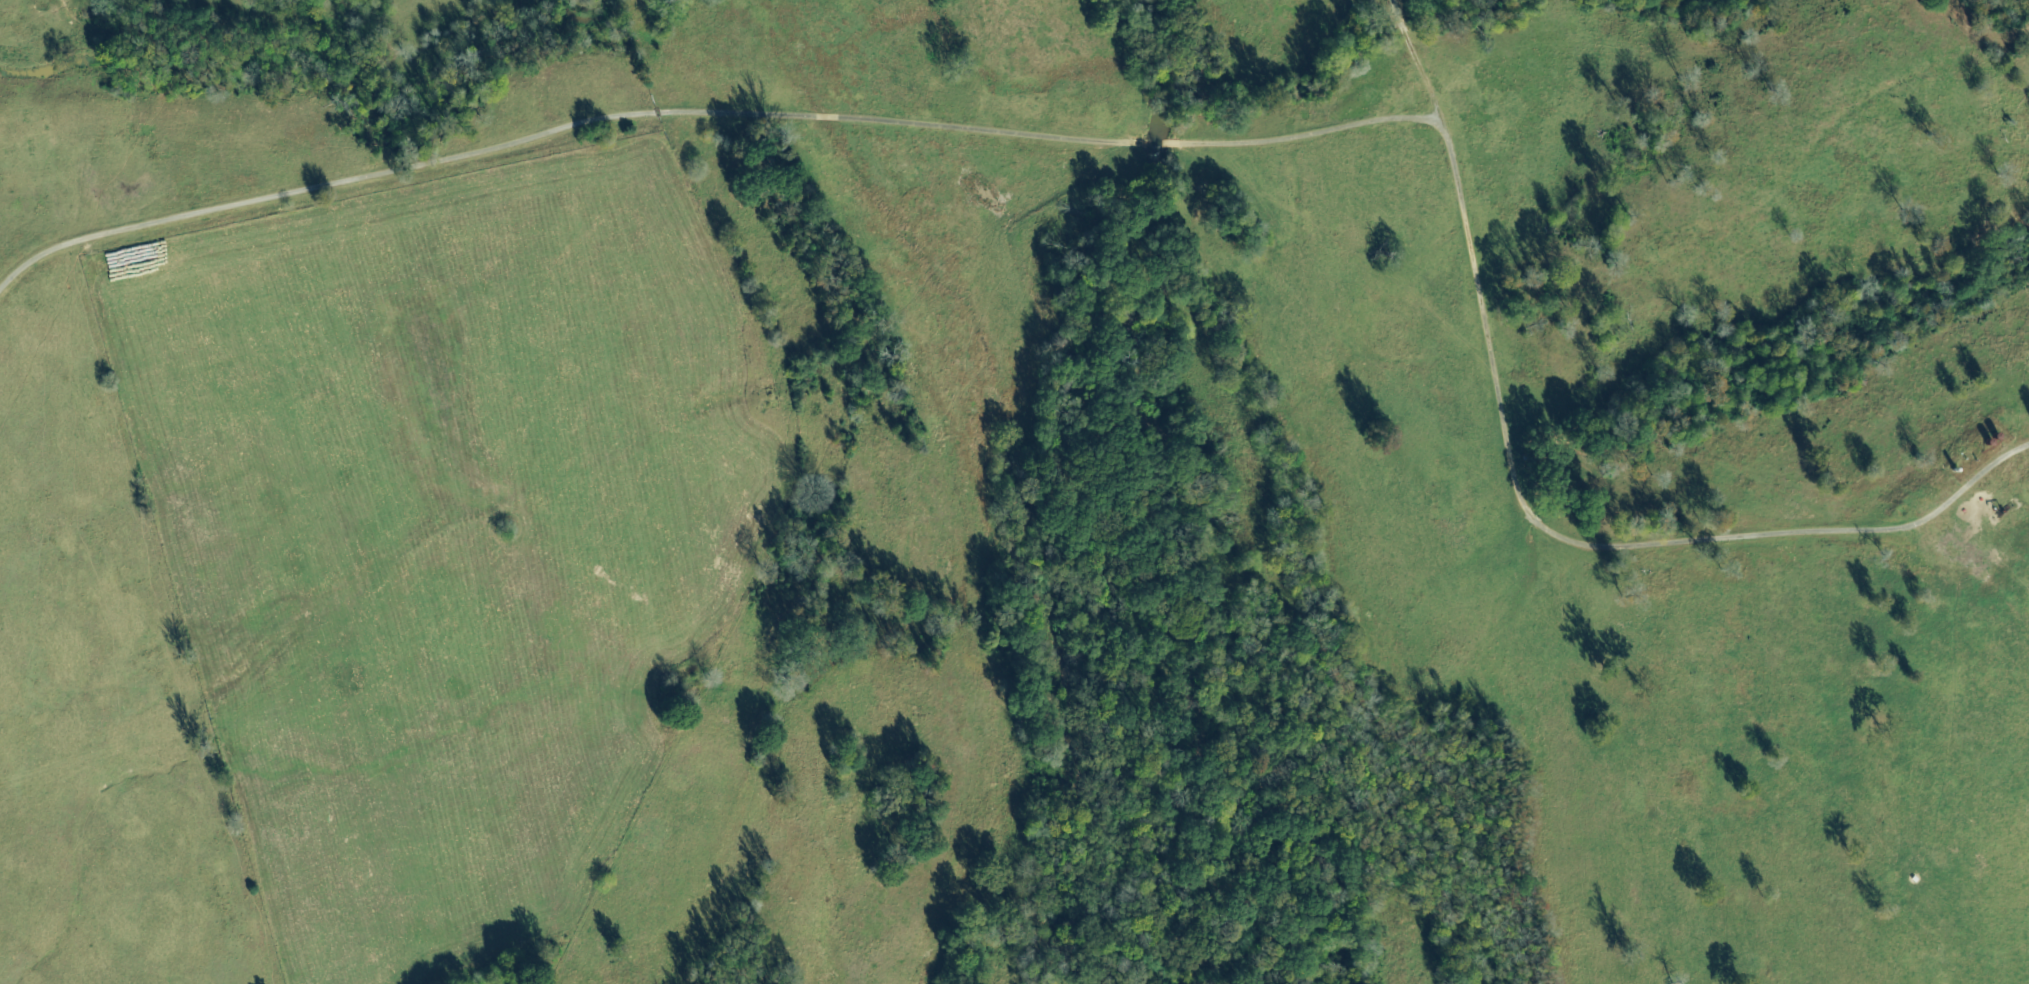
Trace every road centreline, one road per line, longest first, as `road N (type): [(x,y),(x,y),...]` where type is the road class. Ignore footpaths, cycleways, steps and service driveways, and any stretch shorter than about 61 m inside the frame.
road 1 (residential): [(0,309),(37,259),(112,231),(509,146),(609,116),(840,119),(1214,147)]

